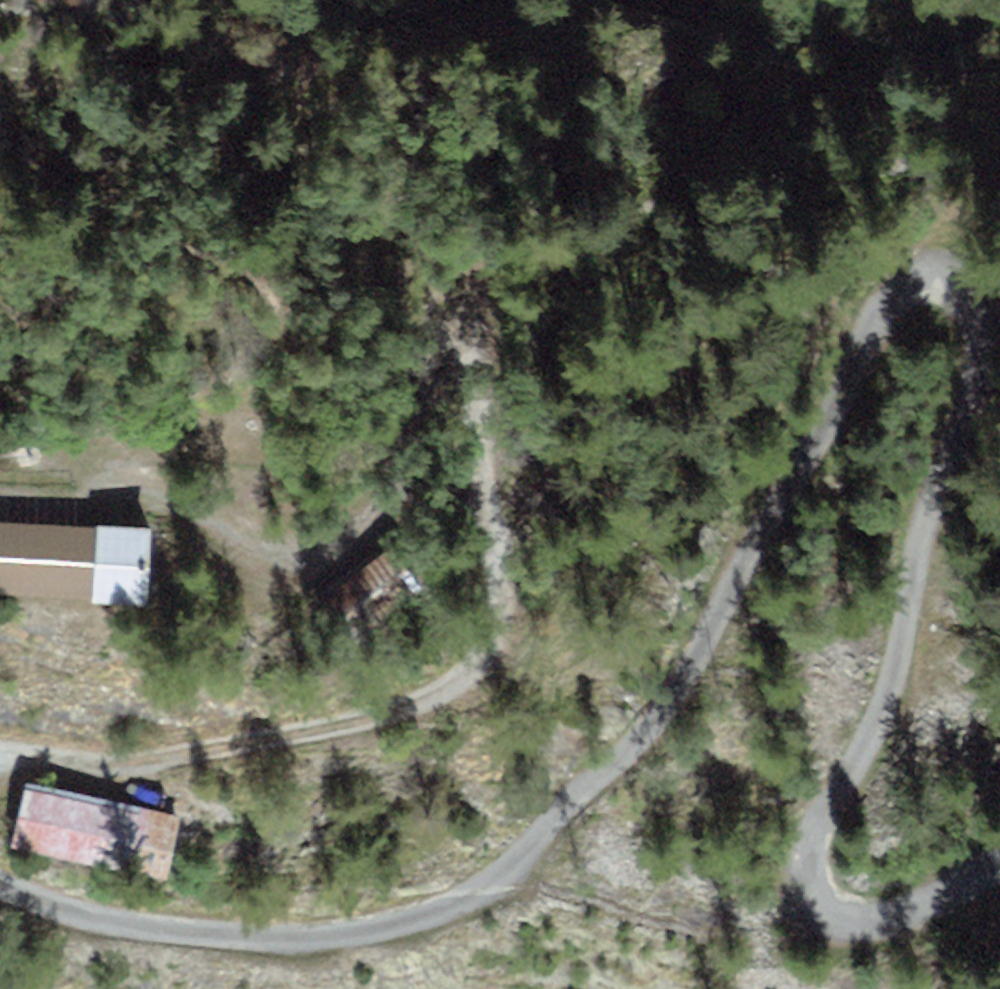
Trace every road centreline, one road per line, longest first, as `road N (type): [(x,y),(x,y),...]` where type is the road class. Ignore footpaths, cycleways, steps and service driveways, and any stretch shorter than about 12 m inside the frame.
road 1 (track): [(999,865),(900,921),(859,929),(833,919),(813,883),(821,835),(871,746),(971,401),(977,331),(970,305),(959,289),(931,281),(908,291),(889,313),(683,689),(487,888),(387,927),(294,941),(138,931),(0,884)]
road 2 (track): [(0,757),(105,765),(408,710),(542,600),(532,385),(492,369),(399,506),(352,533),(153,483),(0,489)]

